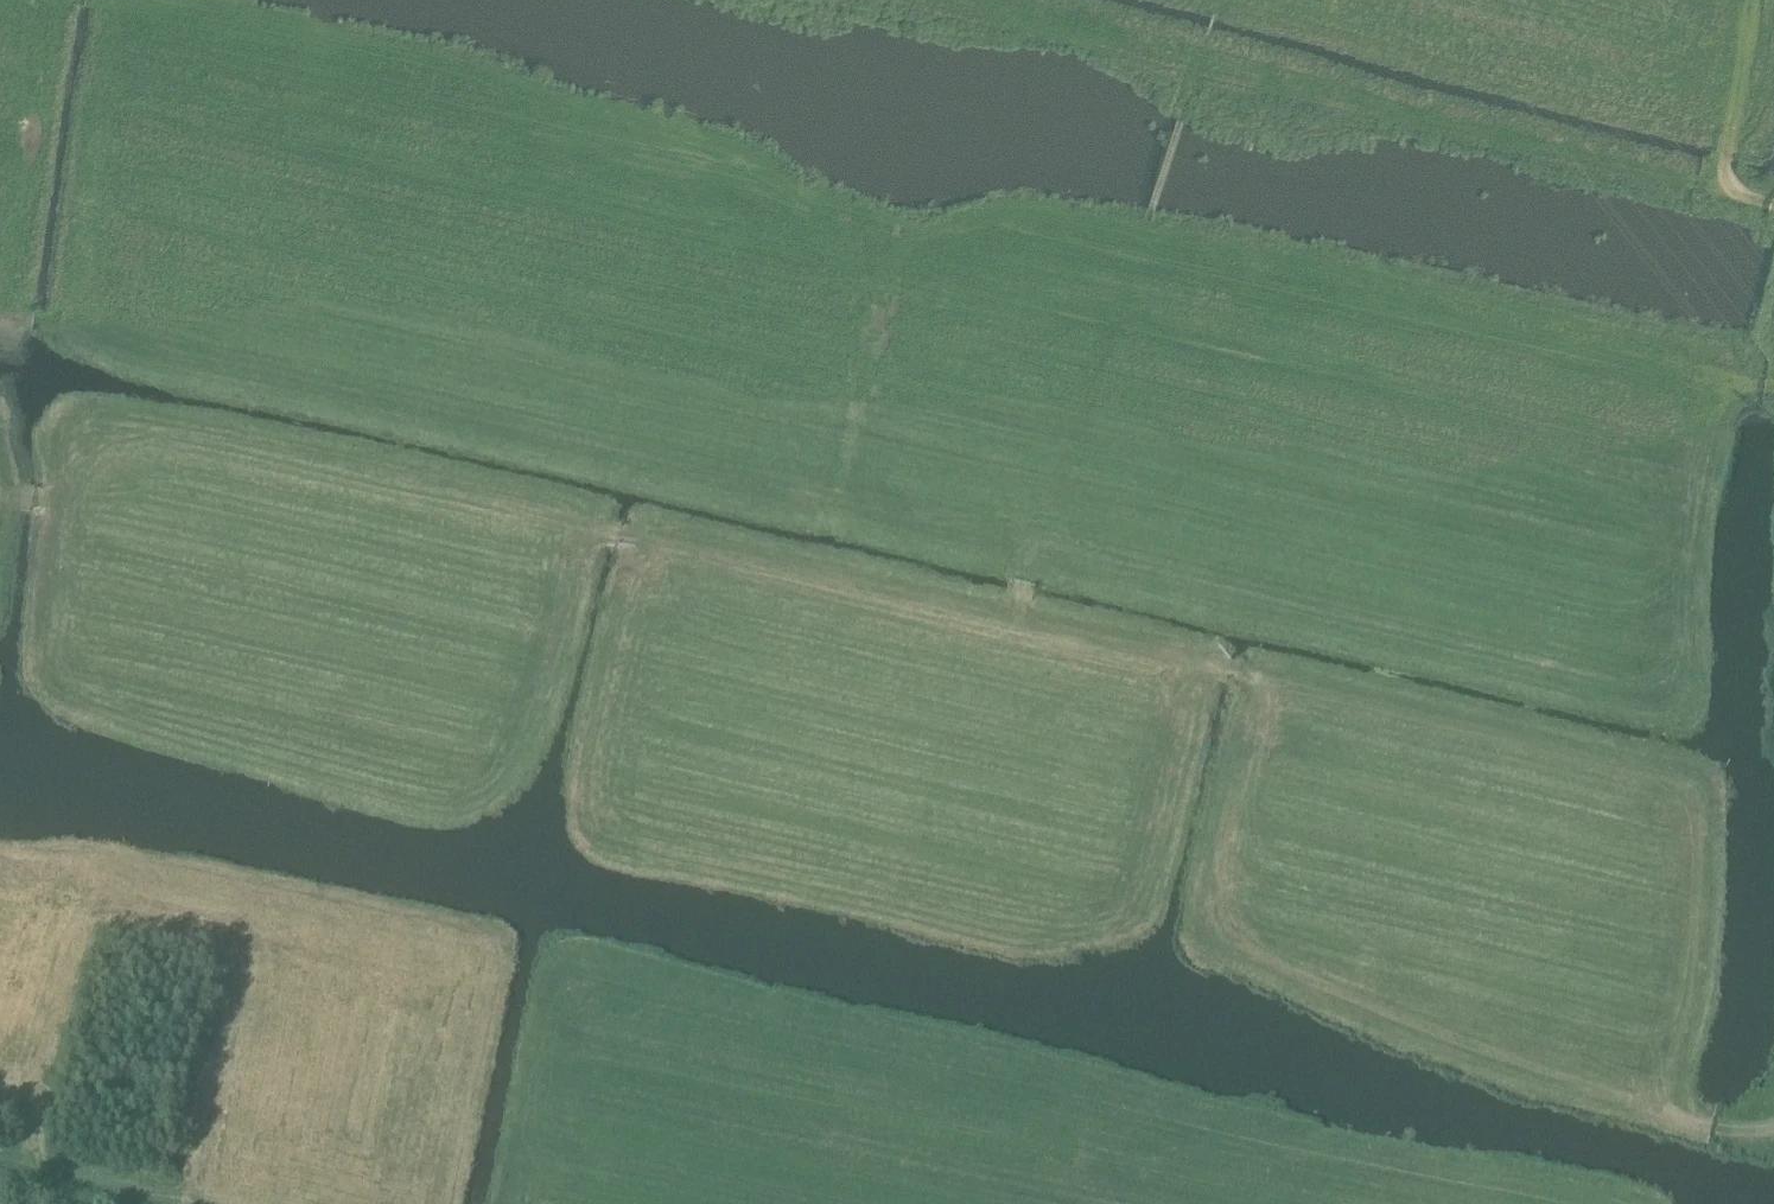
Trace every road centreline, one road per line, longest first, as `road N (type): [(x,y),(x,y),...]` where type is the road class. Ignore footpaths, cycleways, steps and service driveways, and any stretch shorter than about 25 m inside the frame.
road 1 (track): [(1726,188),(1201,59)]
road 2 (track): [(1761,0),(1726,188)]

